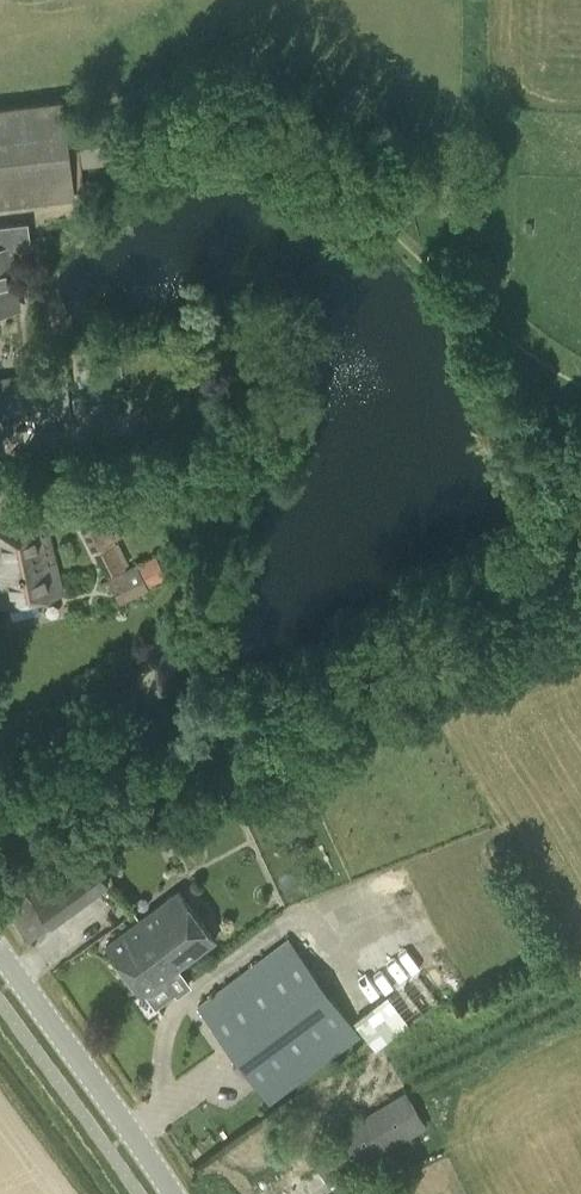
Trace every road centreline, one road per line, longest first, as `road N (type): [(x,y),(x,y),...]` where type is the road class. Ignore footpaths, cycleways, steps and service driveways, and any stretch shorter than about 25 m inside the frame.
road 1 (tertiary): [(175,1193),(0,955)]

